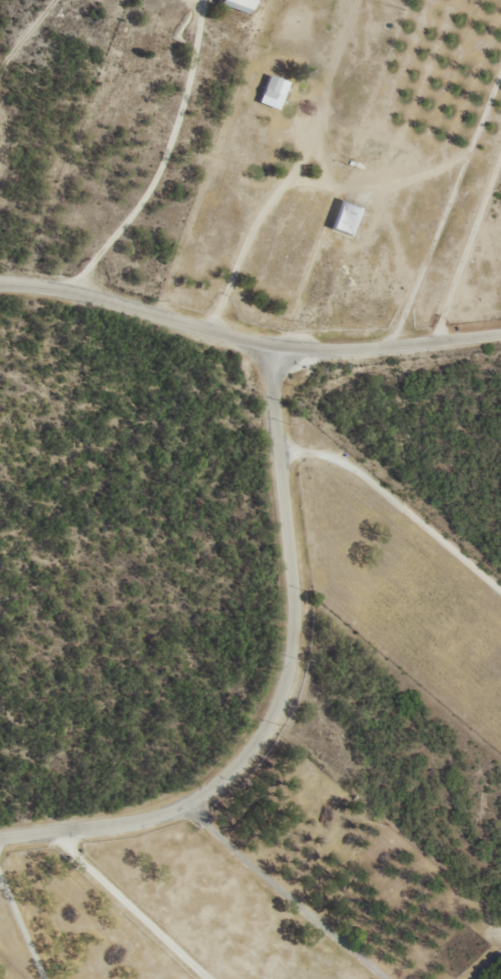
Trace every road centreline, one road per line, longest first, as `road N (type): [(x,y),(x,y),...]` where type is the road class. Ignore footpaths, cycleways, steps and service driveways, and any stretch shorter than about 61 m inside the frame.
road 1 (residential): [(0,838),(137,819),(186,804),(236,764),(264,726),(278,697),(290,623),(269,347)]
road 2 (residential): [(500,315),(269,347),(122,282),(0,307)]

